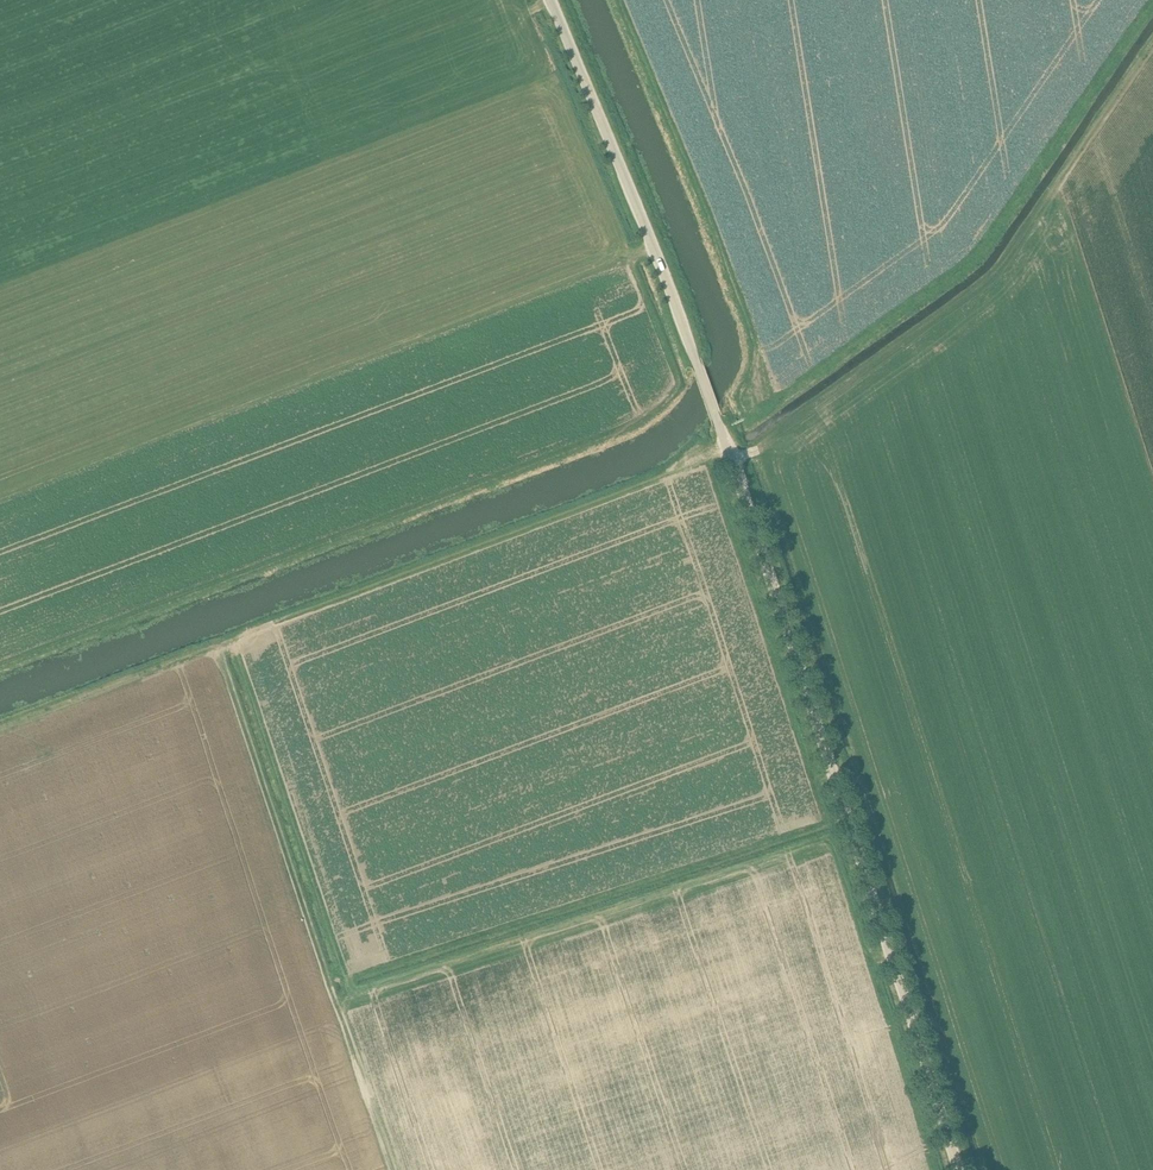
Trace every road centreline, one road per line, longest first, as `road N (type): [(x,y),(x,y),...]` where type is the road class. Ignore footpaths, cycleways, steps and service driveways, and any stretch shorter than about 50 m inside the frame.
road 1 (unclassified): [(960,1169),(771,561),(549,0)]

